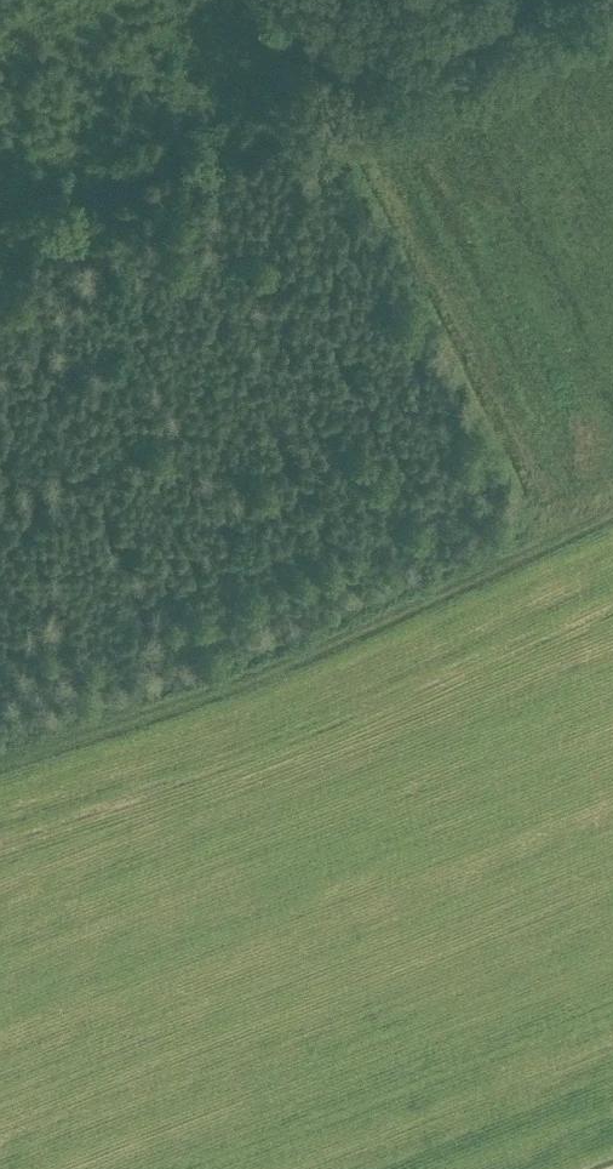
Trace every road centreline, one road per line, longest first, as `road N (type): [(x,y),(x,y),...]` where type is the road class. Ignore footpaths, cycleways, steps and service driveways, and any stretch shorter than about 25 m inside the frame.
road 1 (track): [(0,762),(216,694),(303,646),(612,511)]

